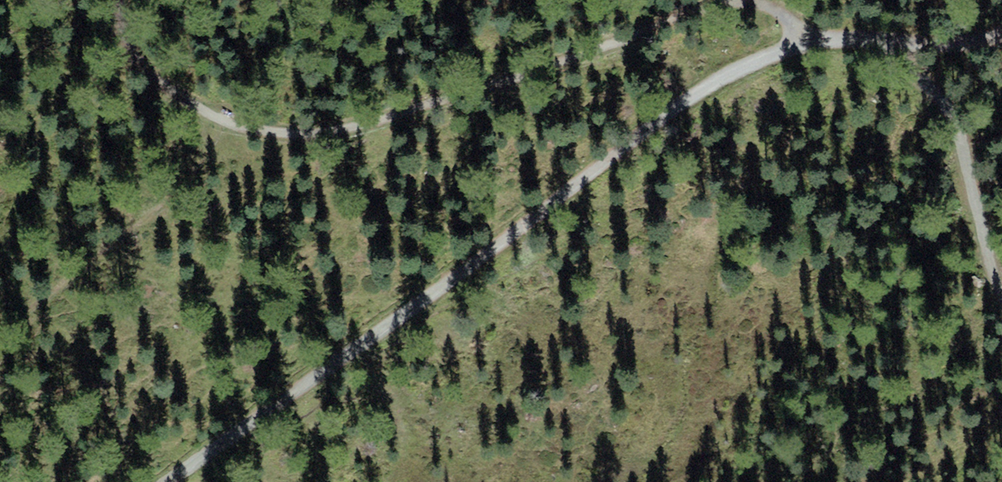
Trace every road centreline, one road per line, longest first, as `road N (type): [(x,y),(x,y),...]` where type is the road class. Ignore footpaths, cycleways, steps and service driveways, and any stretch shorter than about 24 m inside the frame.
road 1 (track): [(165,481),(506,242),(672,109),(764,55),(805,43),(979,43),(1001,34)]
road 2 (track): [(129,0),(150,66),(199,104),(264,125),(335,128),(488,88),(721,3),(773,10),(805,43)]
road 3 (track): [(949,45),(974,115),(1001,261)]

